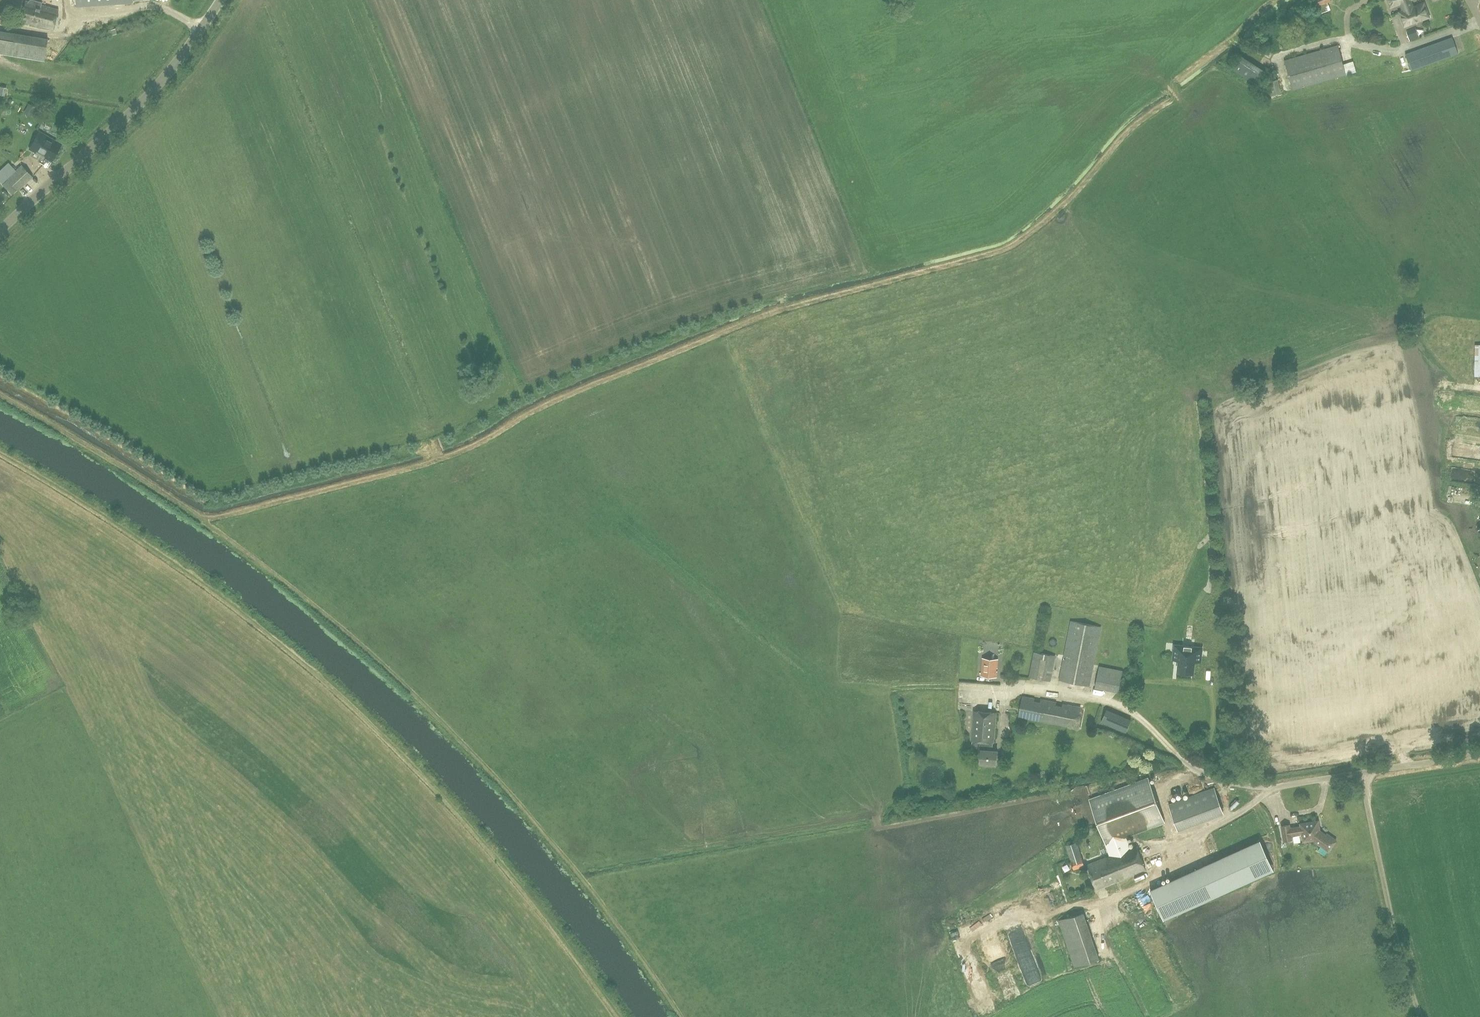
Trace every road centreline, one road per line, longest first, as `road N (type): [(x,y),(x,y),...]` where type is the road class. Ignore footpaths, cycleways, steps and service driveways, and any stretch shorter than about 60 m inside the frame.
road 1 (unclassified): [(0,234),(137,103),(218,0)]

